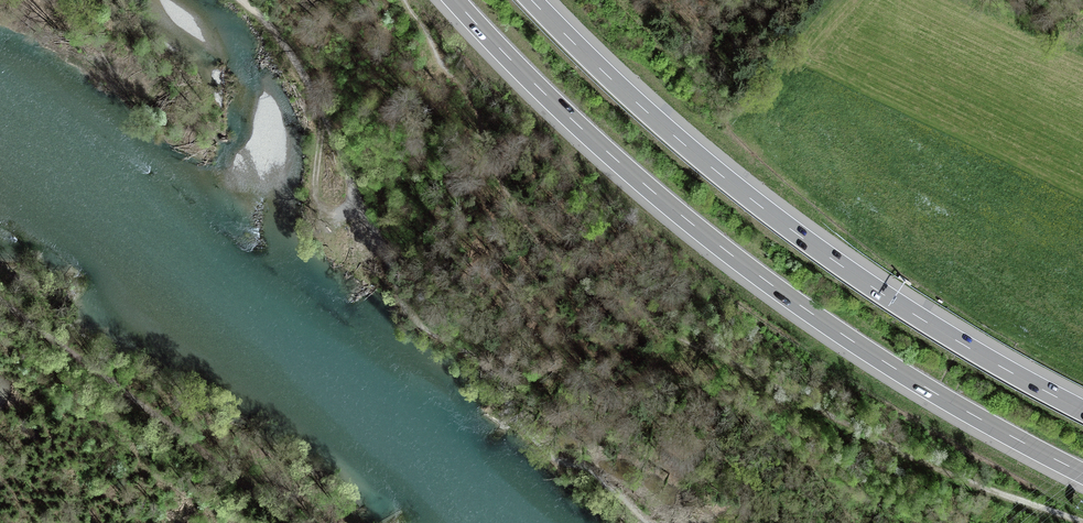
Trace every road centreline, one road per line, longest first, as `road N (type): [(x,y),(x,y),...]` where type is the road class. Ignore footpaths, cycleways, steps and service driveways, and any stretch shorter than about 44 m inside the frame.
road 1 (motorway): [(455,0),(609,154),(761,277),(932,391),(1082,473)]
road 2 (track): [(921,463),(585,283),(539,243),(504,205),(475,102),(403,0)]
road 3 (motorway): [(1082,411),(920,318),(794,231),(645,110),(532,0)]
road 4 (track): [(241,0),(290,54),(388,252),(406,313)]
road 5 (track): [(1082,522),(921,463)]
road 6 (track): [(325,123),(332,211),(354,257)]

